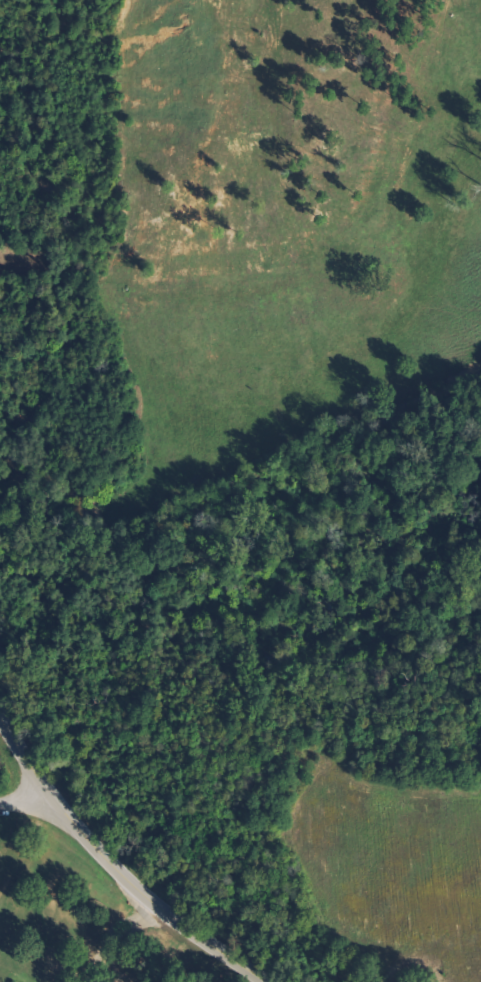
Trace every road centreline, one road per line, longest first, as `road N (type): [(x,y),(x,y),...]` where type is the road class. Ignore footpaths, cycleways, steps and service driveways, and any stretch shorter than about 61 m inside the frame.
road 1 (residential): [(273,981),(185,923),(116,863),(40,773),(0,704)]

